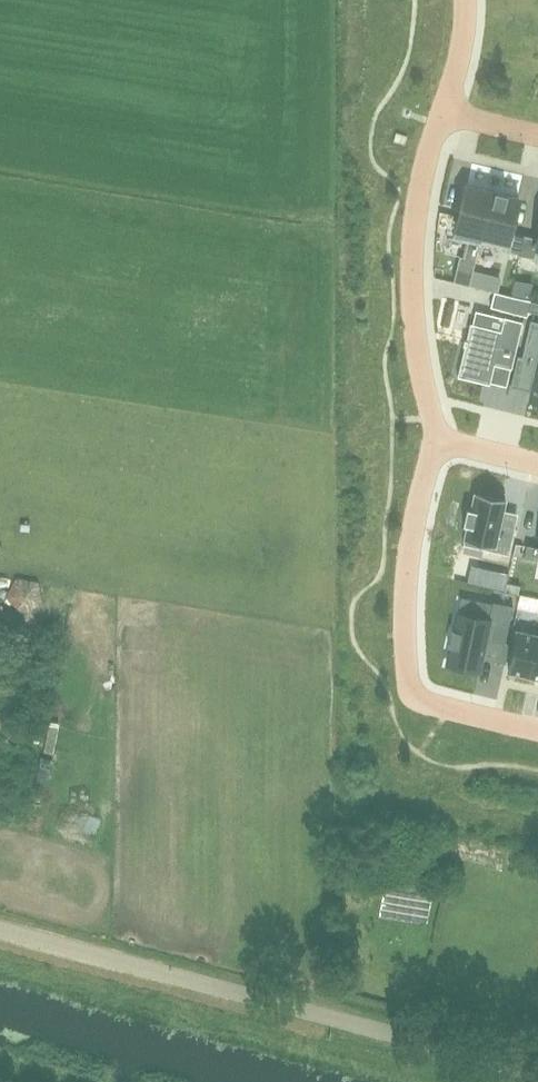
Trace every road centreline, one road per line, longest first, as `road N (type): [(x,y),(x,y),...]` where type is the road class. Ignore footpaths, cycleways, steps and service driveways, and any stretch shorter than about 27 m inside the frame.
road 1 (unclassified): [(526,1068),(0,927)]
road 2 (residential): [(537,732),(435,702),(414,681),(405,648),(409,567),(437,436)]
road 3 (residential): [(437,436),(414,316),(411,251),(443,111)]

